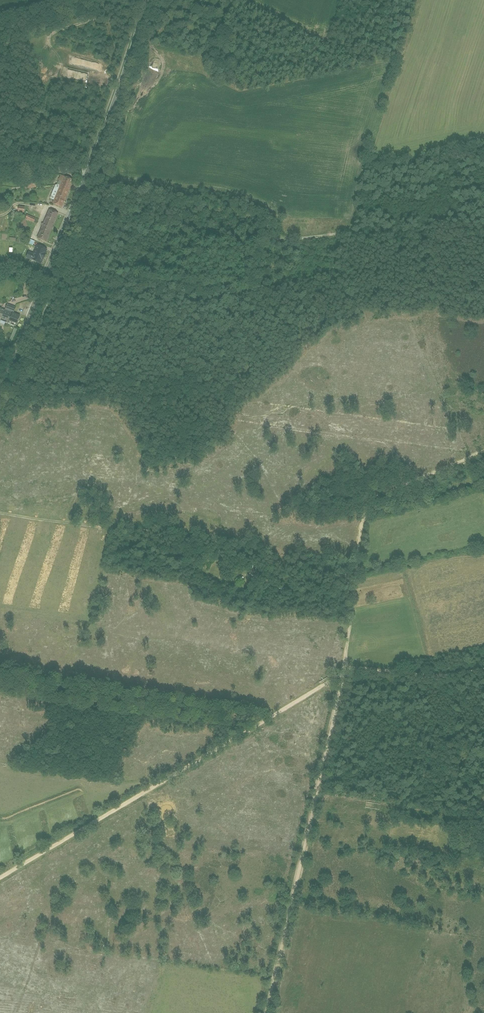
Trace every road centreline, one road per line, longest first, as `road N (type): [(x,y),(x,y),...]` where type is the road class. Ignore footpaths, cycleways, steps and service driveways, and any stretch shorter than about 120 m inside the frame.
road 1 (tertiary): [(0,389),(147,0)]
road 2 (track): [(73,207),(265,240),(483,229)]
road 3 (track): [(344,672),(0,878)]
road 4 (track): [(344,672),(266,1012)]
road 5 (track): [(261,723),(0,681)]
road 6 (track): [(0,512),(208,535),(221,568)]
road 7 (track): [(344,672),(365,507),(421,478)]
road 8 (track): [(483,669),(344,672)]

